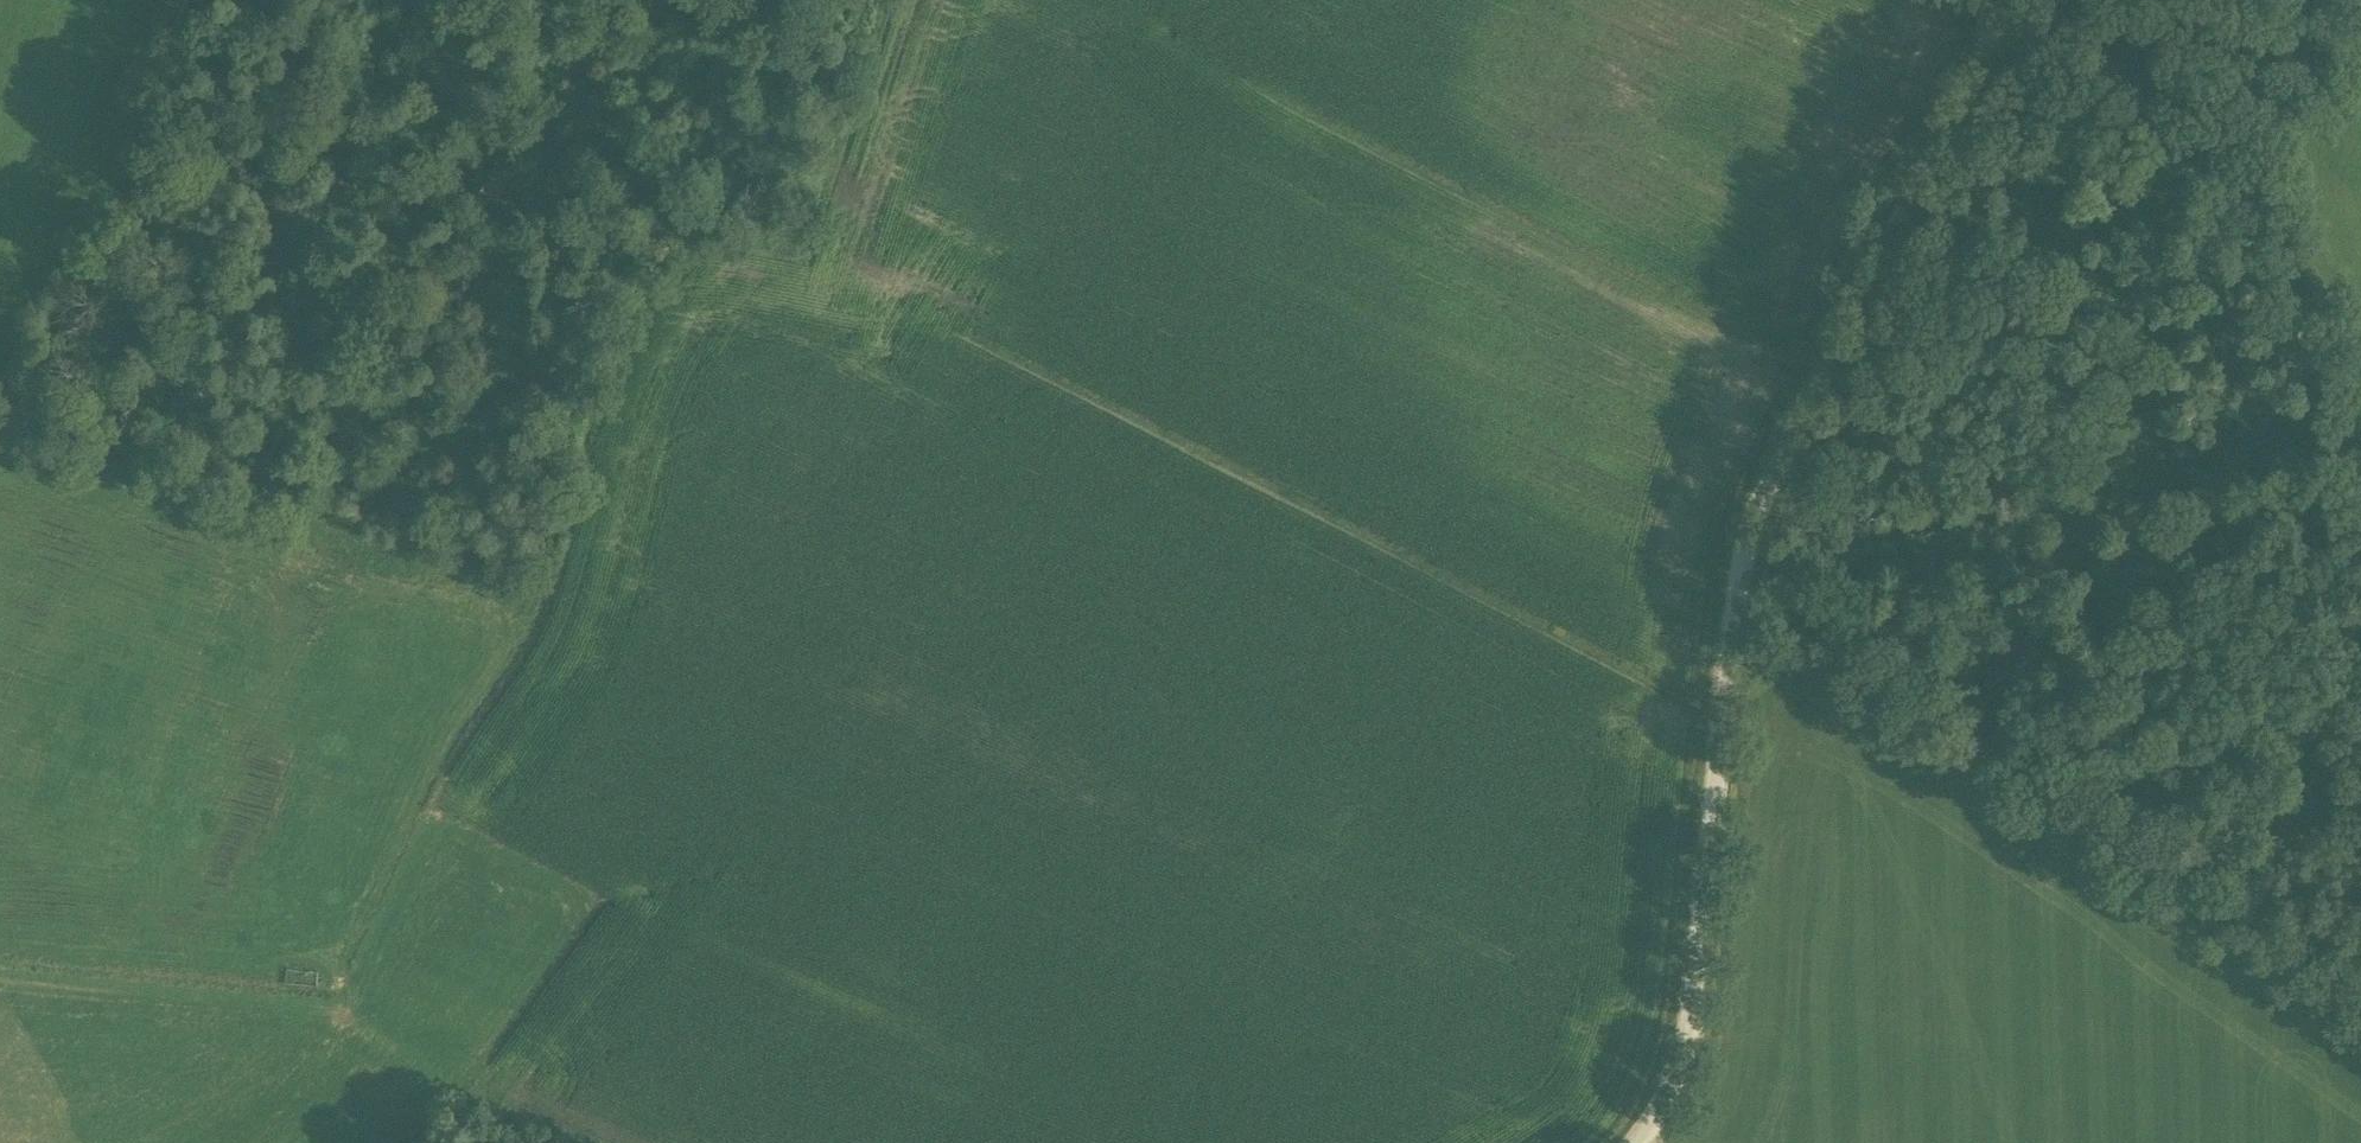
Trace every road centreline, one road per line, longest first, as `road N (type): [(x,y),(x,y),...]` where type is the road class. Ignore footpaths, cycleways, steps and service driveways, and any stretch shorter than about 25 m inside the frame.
road 1 (unclassified): [(1645,1142),(1664,1114),(1684,1048),(1738,594),(2022,0)]

